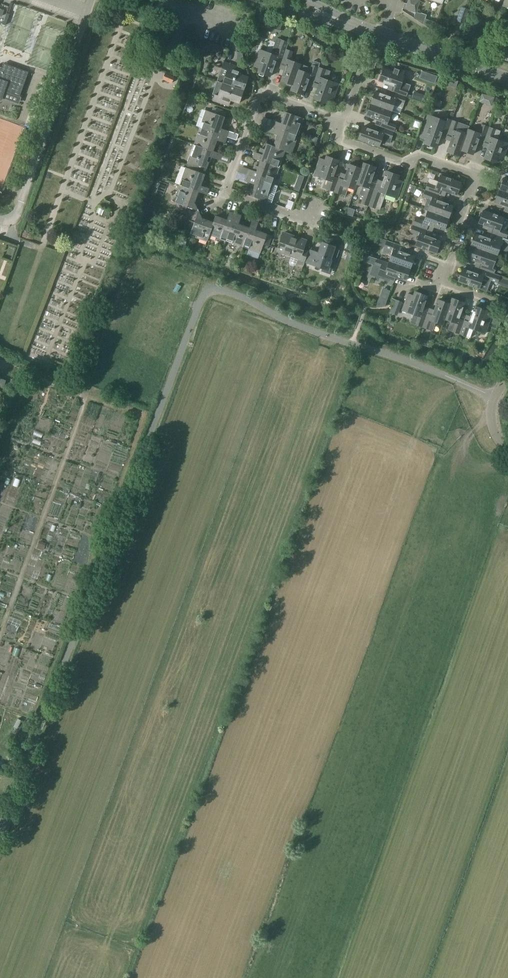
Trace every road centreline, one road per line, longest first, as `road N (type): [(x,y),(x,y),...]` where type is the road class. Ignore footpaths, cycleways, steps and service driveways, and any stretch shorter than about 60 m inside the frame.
road 1 (residential): [(341,121),(335,137),(475,176),(441,283),(507,308)]
road 2 (residential): [(314,202),(307,217),(226,191),(259,93),(341,121)]
road 3 (unclassified): [(507,77),(381,35)]

